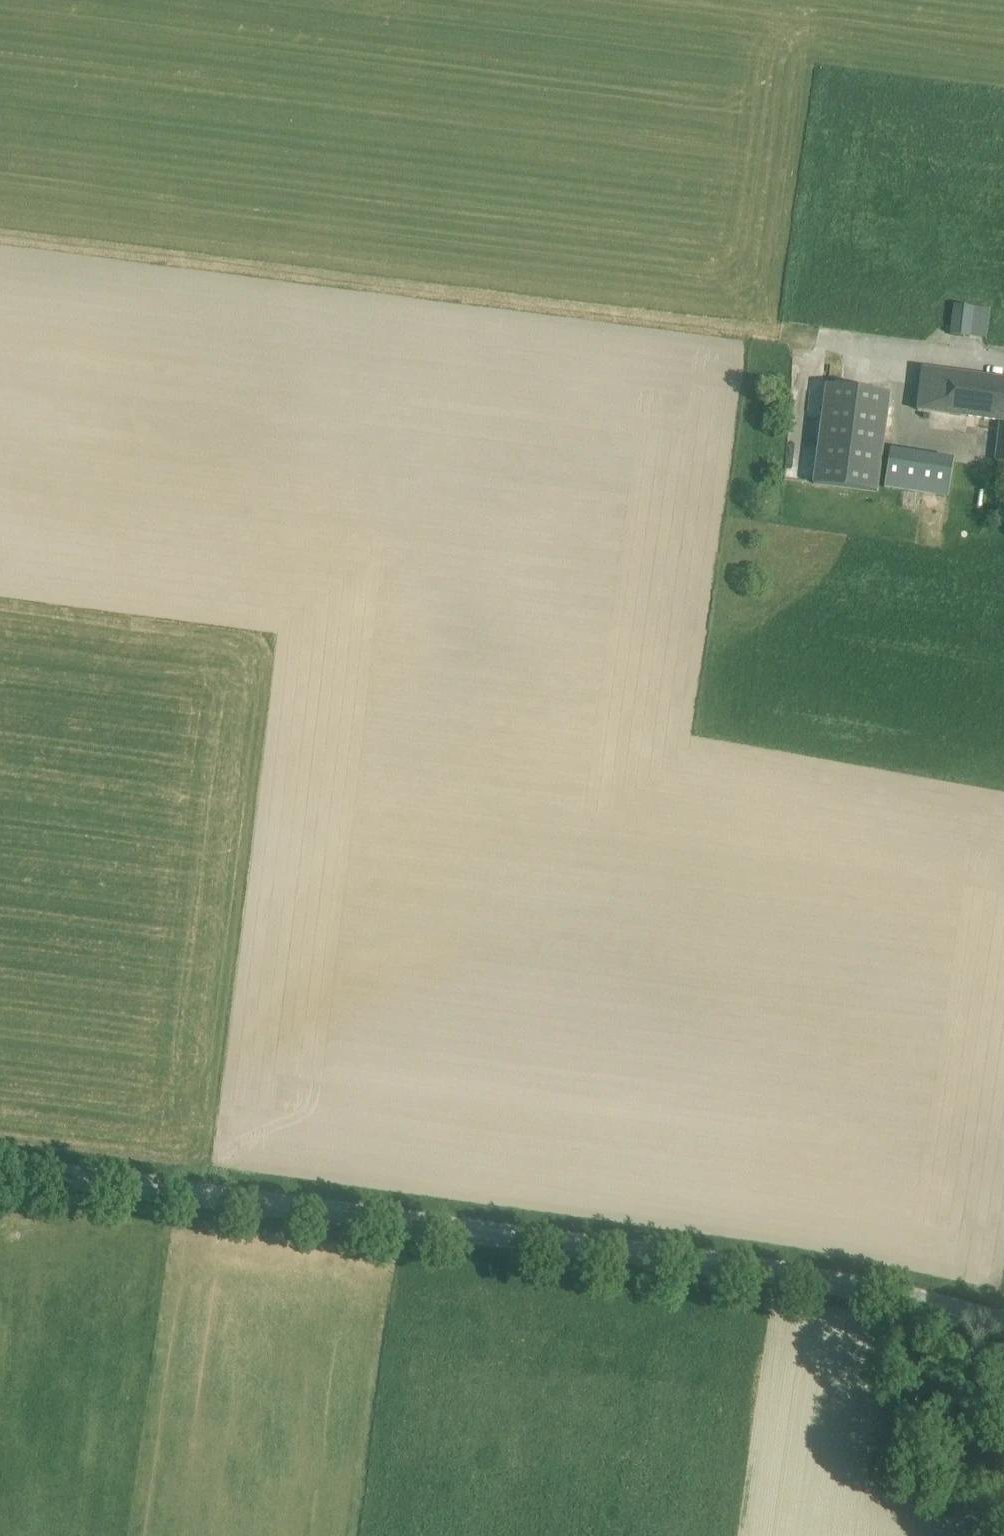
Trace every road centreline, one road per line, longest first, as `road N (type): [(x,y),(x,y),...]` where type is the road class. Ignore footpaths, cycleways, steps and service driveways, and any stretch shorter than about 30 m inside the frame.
road 1 (tertiary): [(1003,1323),(746,1270),(0,1169)]
road 2 (track): [(1003,359),(0,236)]

